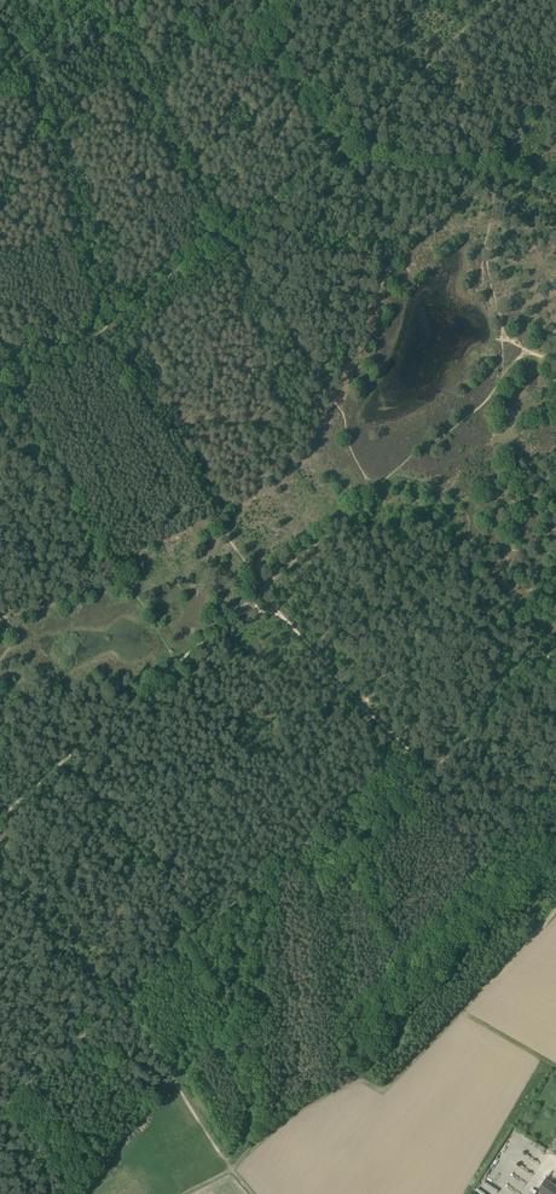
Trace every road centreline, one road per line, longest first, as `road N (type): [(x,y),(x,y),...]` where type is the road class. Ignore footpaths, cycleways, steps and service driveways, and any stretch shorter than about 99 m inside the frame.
road 1 (track): [(0,1133),(17,1101),(119,1005)]

